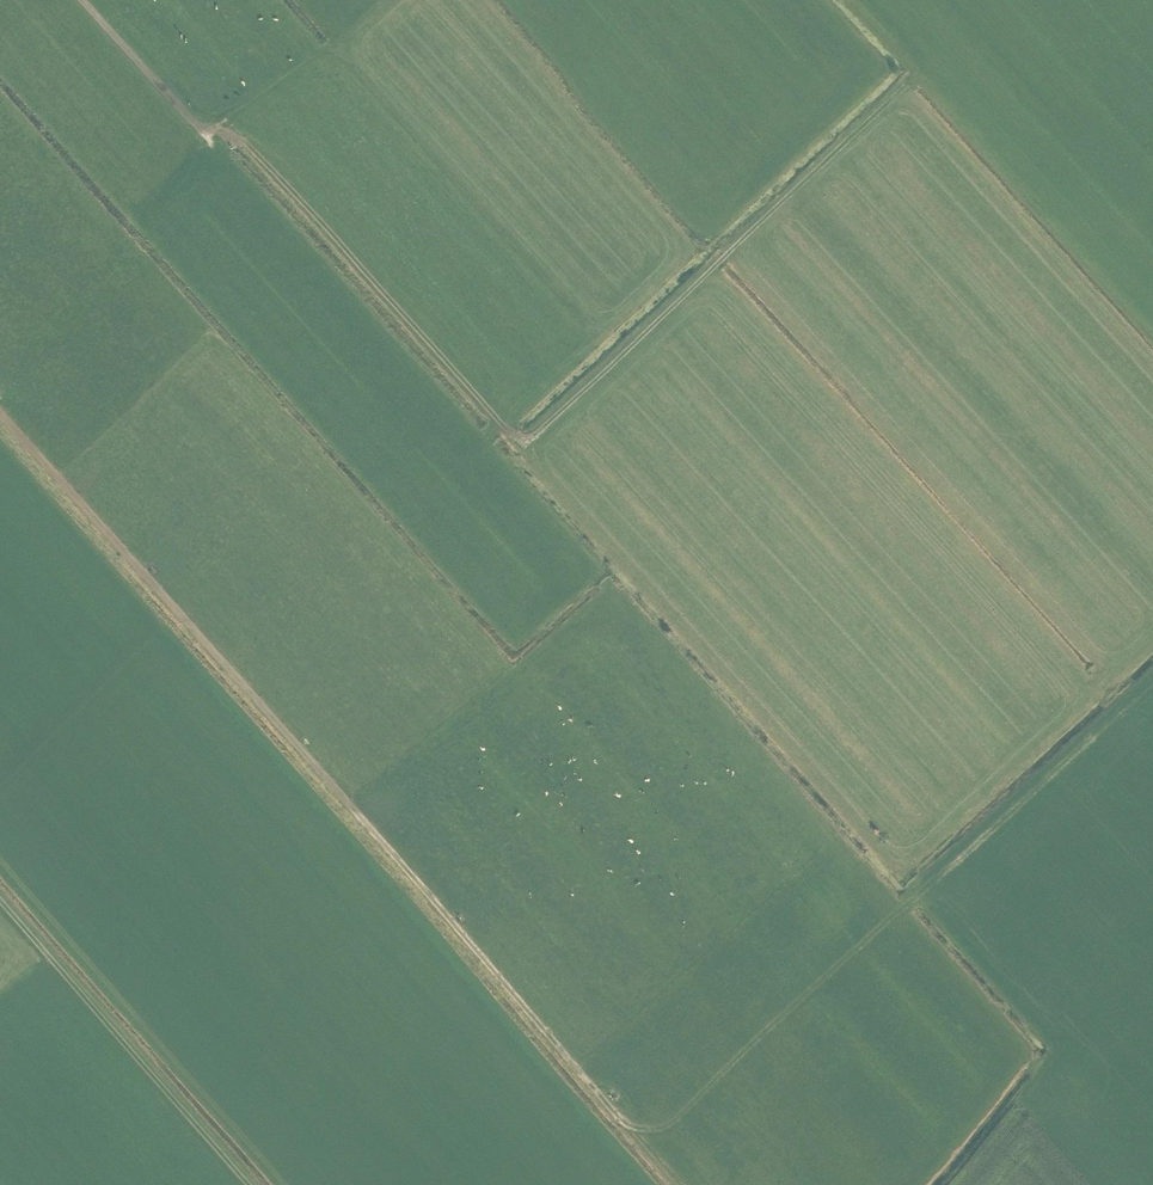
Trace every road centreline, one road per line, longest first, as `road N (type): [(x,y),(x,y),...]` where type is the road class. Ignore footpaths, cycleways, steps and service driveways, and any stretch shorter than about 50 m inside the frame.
road 1 (track): [(85,0),(203,131),(225,125),(299,195),(523,442),(902,90),(922,56),(883,0)]

